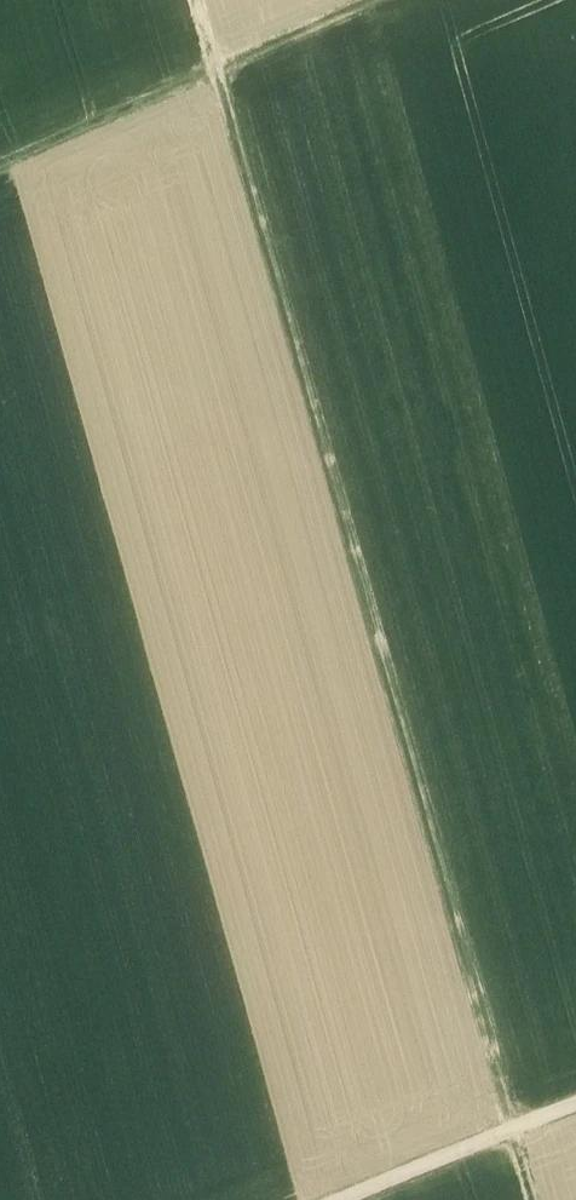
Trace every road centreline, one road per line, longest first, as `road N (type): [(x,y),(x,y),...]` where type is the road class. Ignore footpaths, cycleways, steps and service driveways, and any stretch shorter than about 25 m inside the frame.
road 1 (track): [(199,0),(510,1129)]
road 2 (track): [(364,0),(0,162)]
road 3 (track): [(575,1103),(342,1199)]

